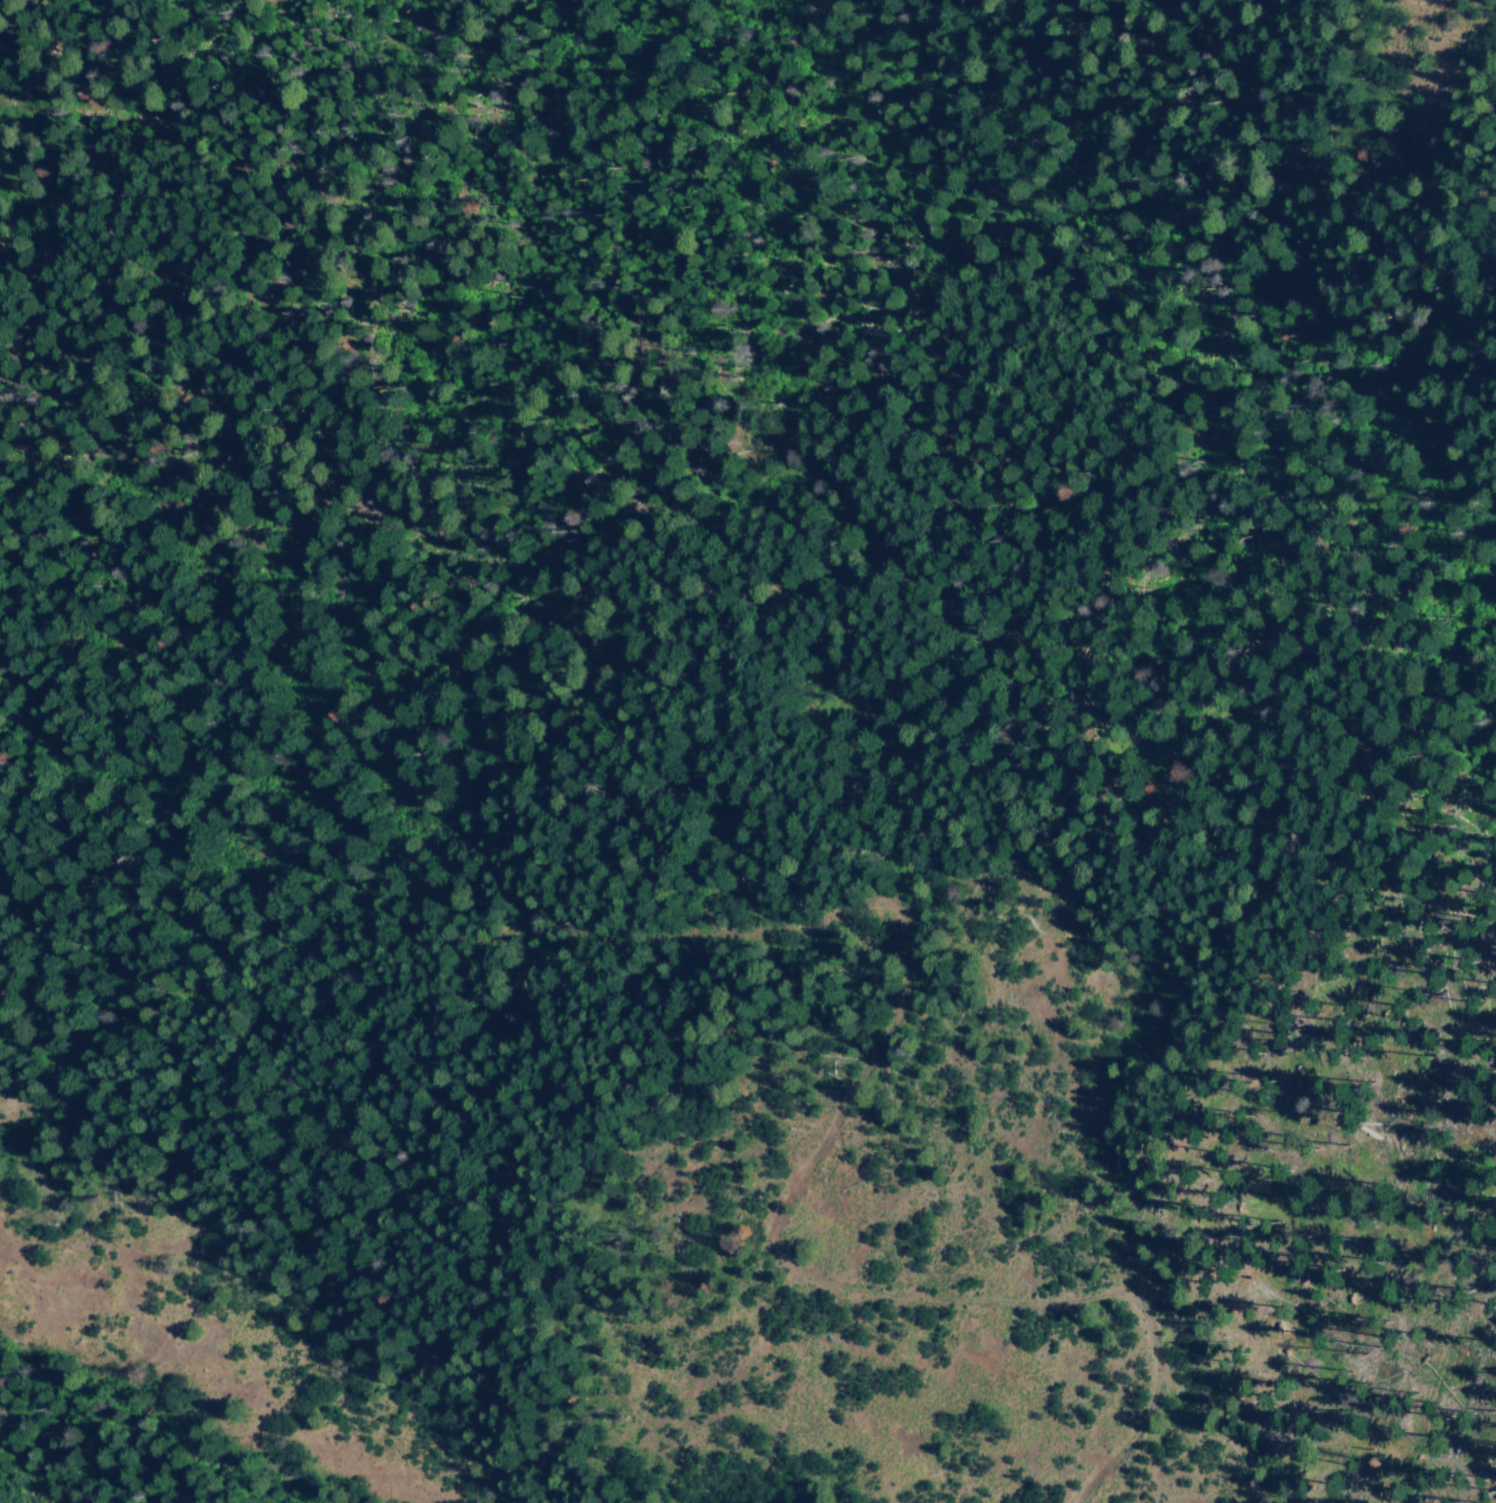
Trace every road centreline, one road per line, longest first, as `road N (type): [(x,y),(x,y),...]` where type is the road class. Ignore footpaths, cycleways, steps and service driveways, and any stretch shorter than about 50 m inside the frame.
road 1 (track): [(1145,1502),(1141,1449),(1178,1346),(1117,1298),(850,1291),(770,1238),(907,975),(899,945),(874,921),(767,937),(472,933),(317,957)]

